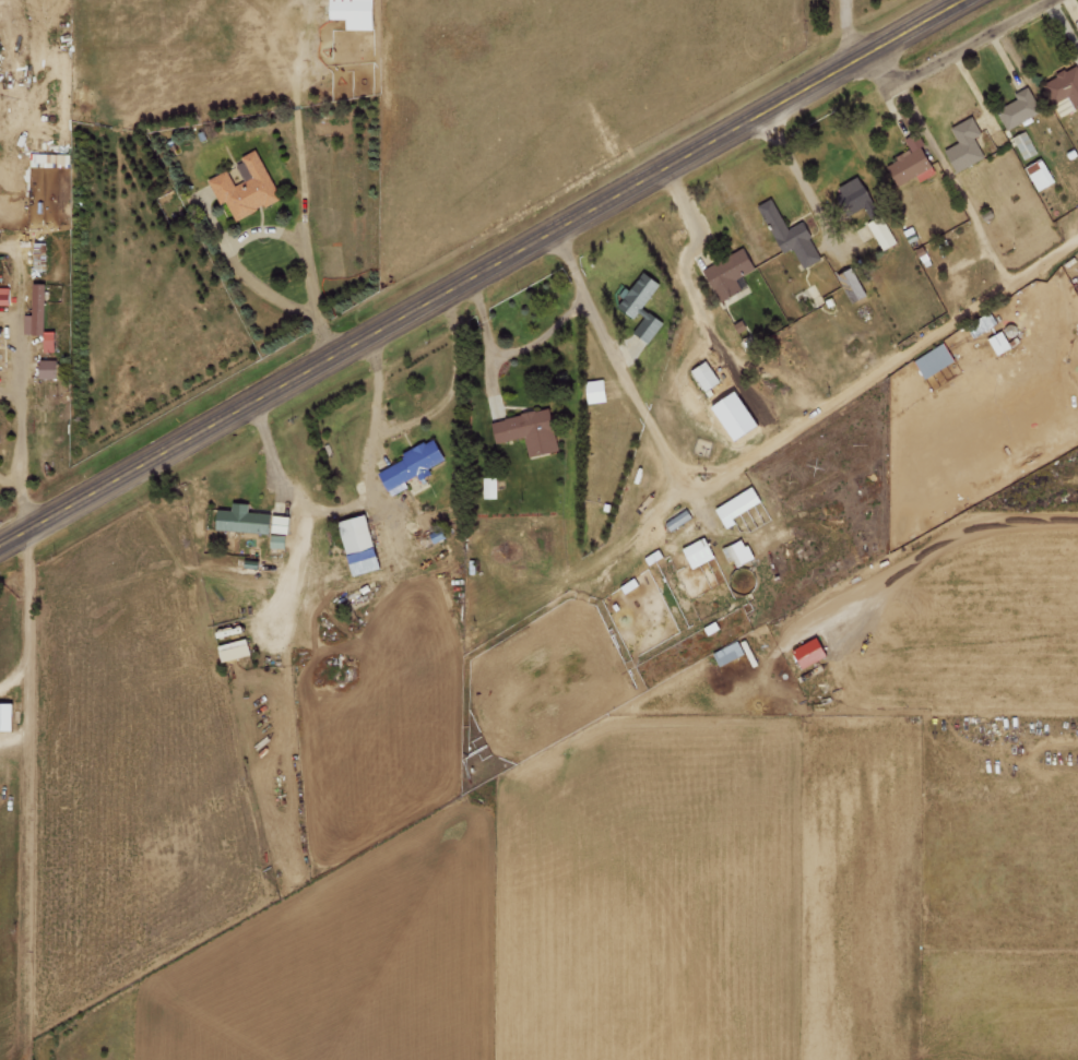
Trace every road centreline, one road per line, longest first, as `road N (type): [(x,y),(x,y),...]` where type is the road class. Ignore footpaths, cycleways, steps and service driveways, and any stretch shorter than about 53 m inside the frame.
road 1 (secondary): [(0,539),(949,0)]
road 2 (residential): [(863,48),(941,123),(1021,117),(1077,81)]

